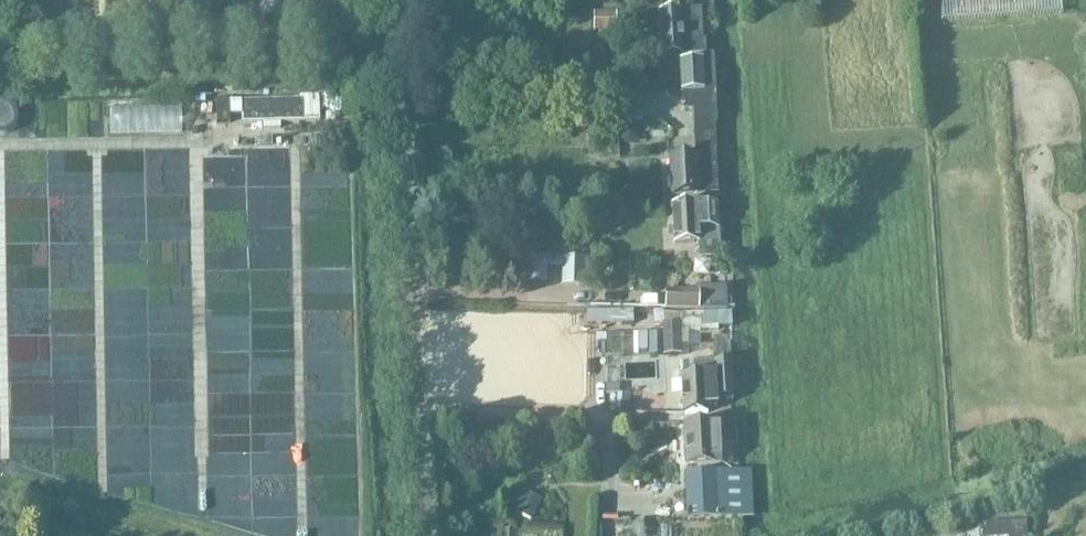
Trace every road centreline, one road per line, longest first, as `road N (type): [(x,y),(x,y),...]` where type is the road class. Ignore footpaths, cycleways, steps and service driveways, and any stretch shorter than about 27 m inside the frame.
road 1 (unclassified): [(425,535),(390,0)]

